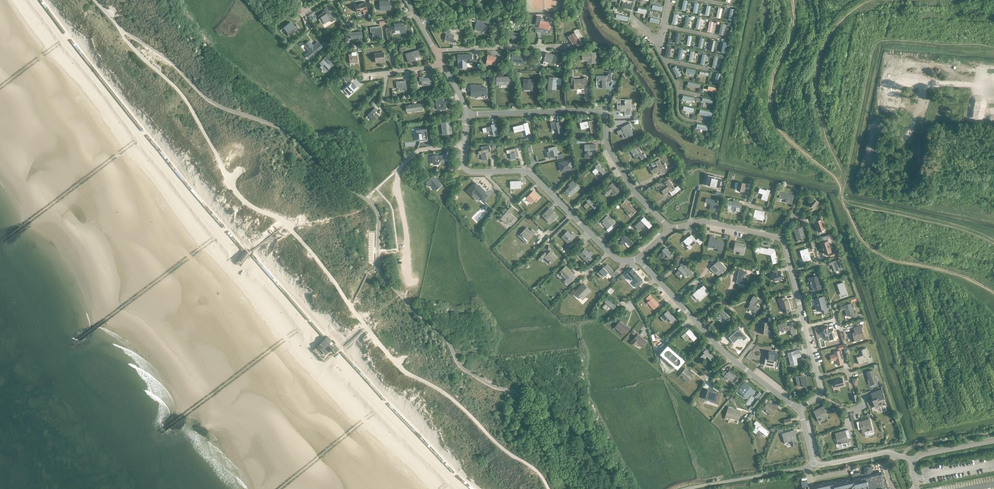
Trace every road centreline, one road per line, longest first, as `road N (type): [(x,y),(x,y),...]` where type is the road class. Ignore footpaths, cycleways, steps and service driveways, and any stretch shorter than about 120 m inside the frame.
road 1 (unclassified): [(669,229),(611,154),(601,111),(466,114)]
road 2 (unclassified): [(814,466),(889,452),(914,461),(993,440)]
road 3 (unclassified): [(814,466),(686,488)]
road 4 (residential): [(435,50),(560,46)]

